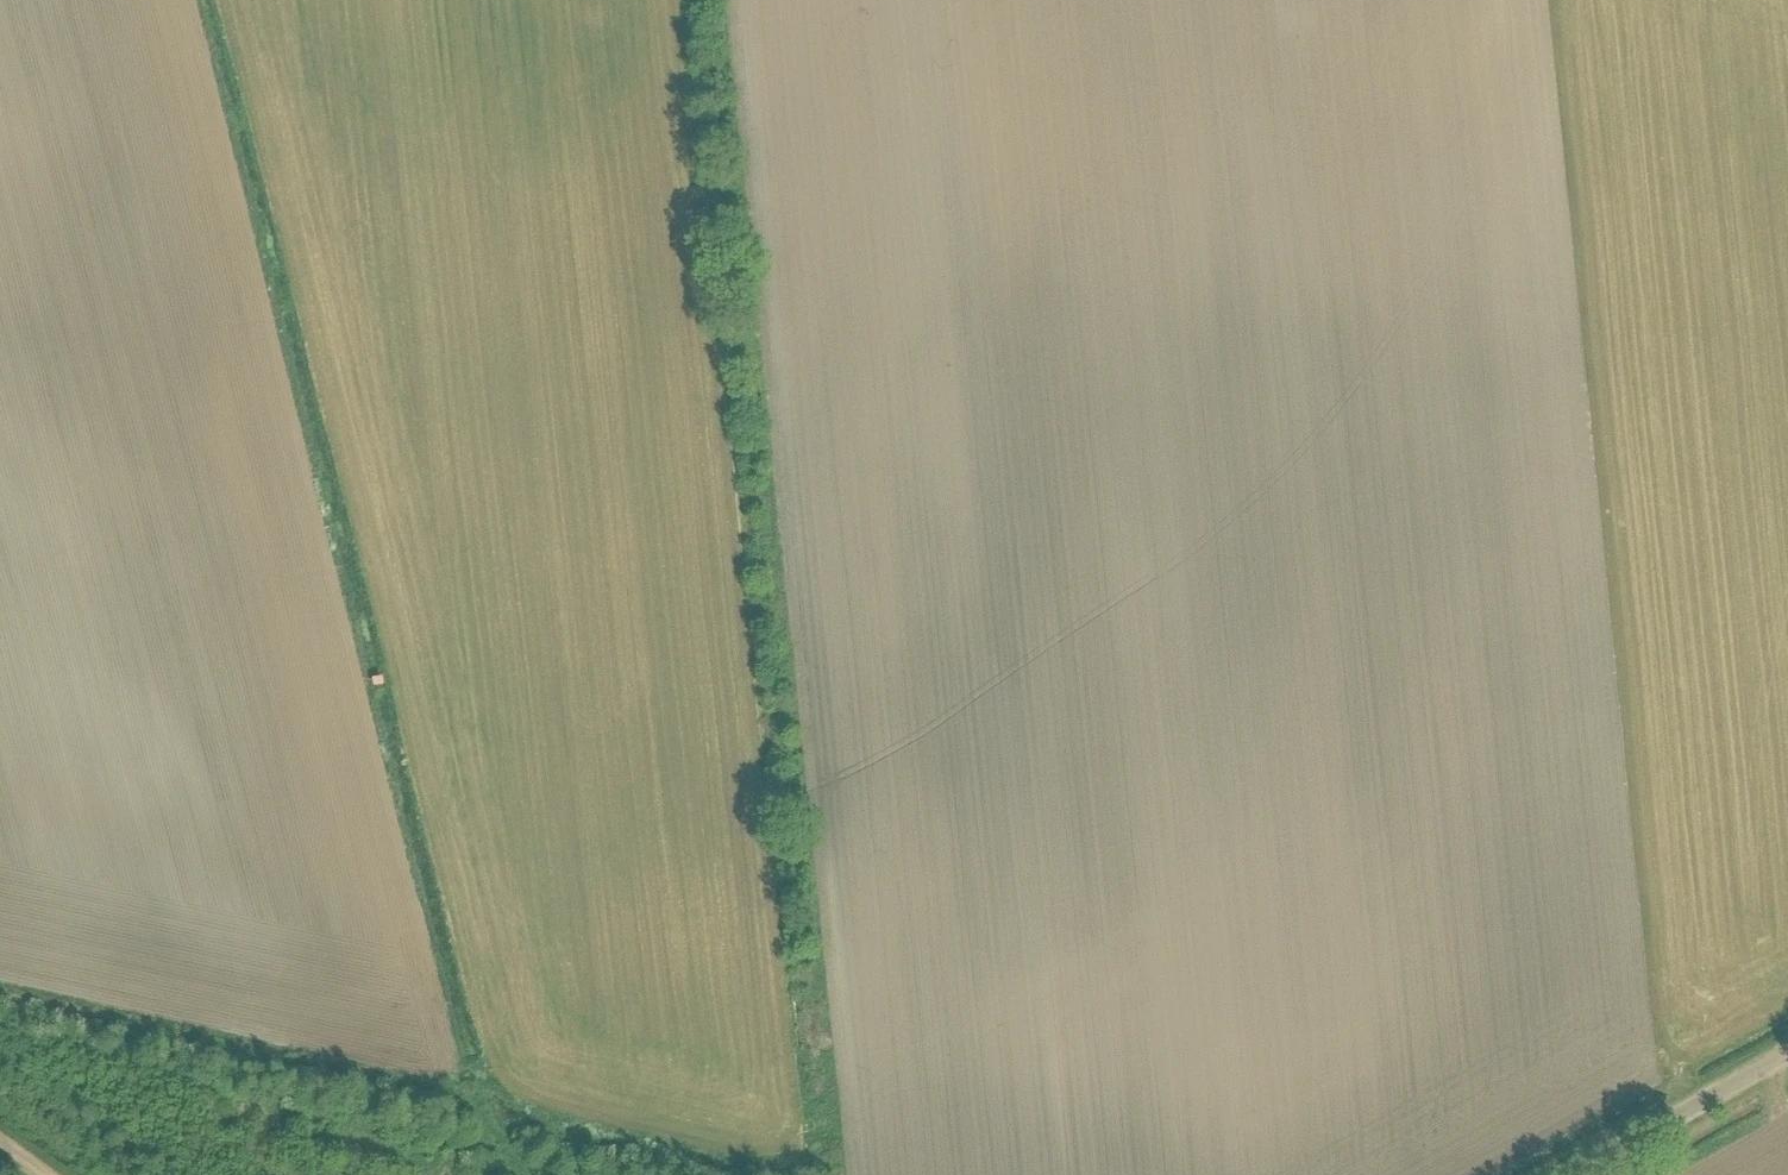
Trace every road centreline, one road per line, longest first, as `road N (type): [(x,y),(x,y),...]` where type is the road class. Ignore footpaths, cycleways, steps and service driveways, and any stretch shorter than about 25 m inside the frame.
road 1 (track): [(734,0),(848,1174)]
road 2 (tertiary): [(1571,1174),(1787,1054)]

